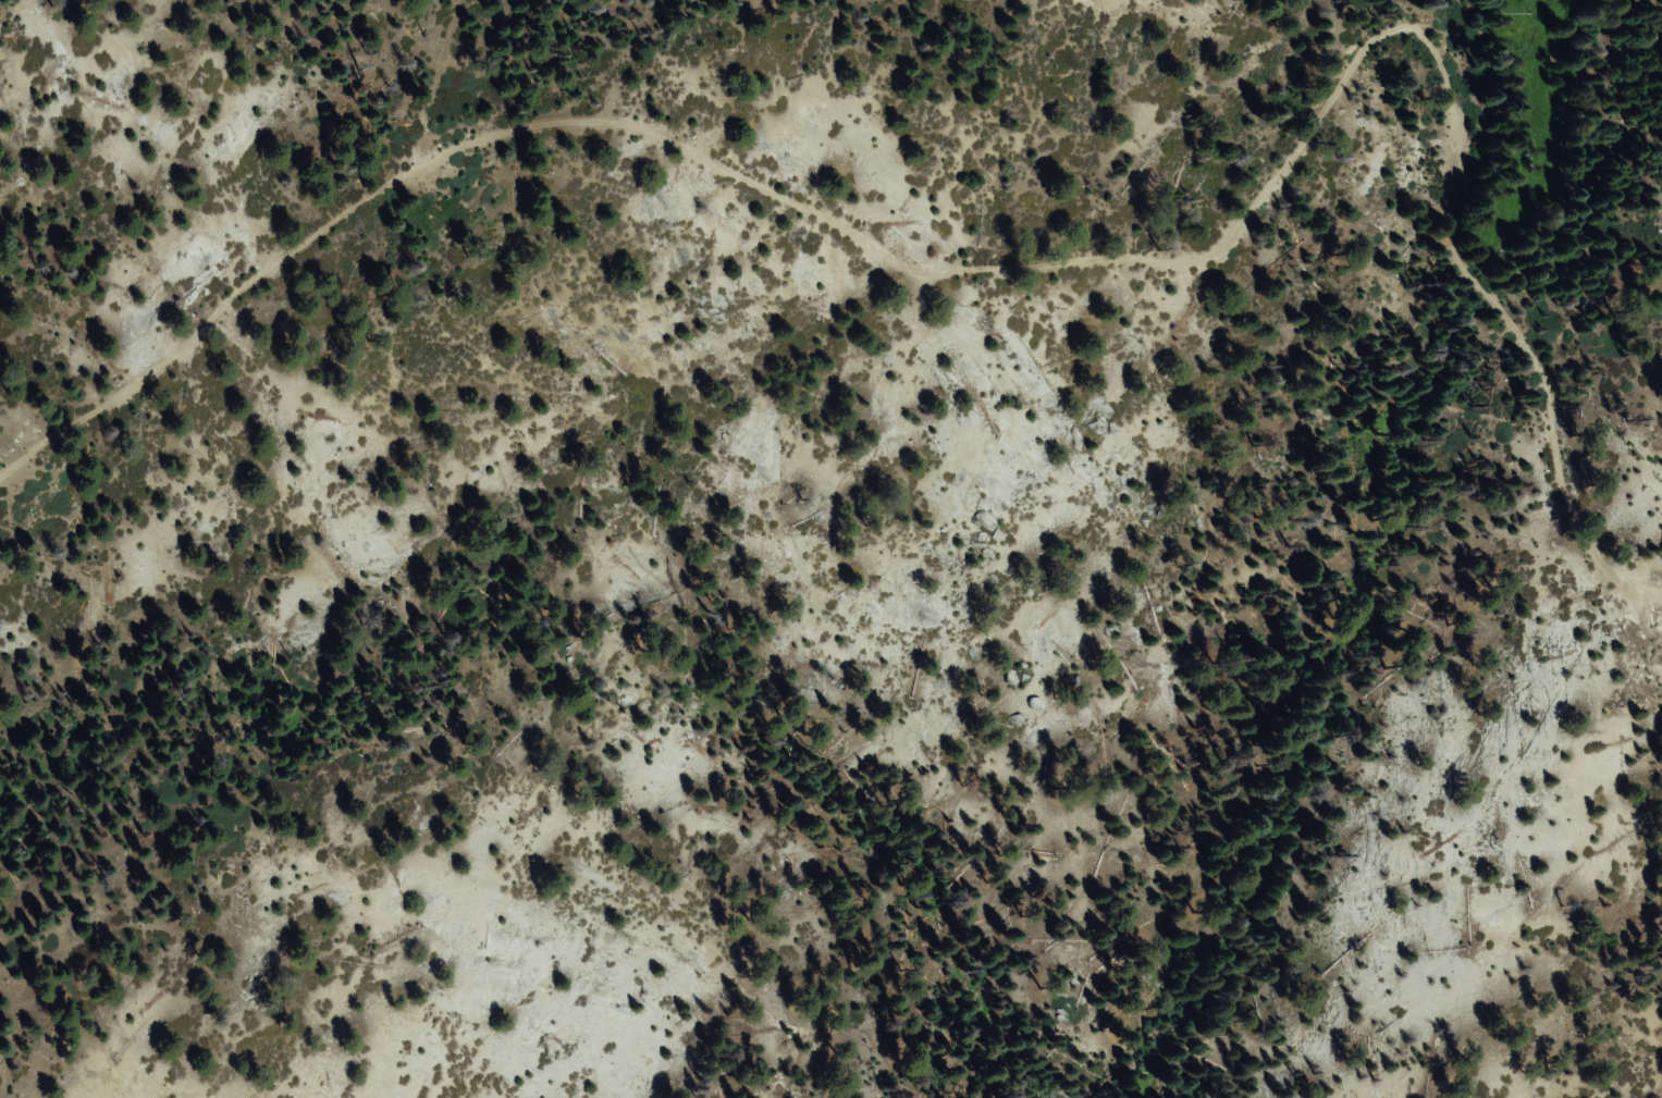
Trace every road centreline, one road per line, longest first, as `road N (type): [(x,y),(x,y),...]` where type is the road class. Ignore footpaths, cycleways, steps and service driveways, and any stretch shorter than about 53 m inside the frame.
road 1 (track): [(0,473),(134,385),(238,291),(370,194),(496,133),(567,122),(633,127),(792,203),(904,271),(1108,258),(1172,266),(1215,252),(1368,49),(1393,30),(1413,30),(1431,46),(1452,115),(1440,221),(1450,254),(1541,373),(1559,472),(1603,567),(1630,587),(1661,592)]

